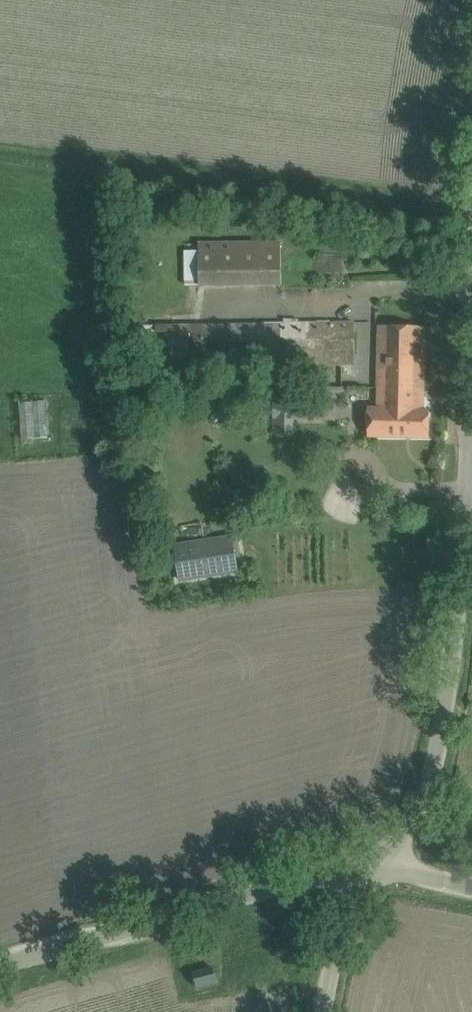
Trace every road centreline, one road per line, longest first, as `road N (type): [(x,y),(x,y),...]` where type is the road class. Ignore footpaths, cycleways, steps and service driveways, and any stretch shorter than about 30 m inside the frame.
road 1 (unclassified): [(381,860),(429,780),(444,709),(471,358)]
road 2 (unclassified): [(0,965),(381,860)]
road 3 (unclassified): [(324,1011),(353,908),(381,860)]

